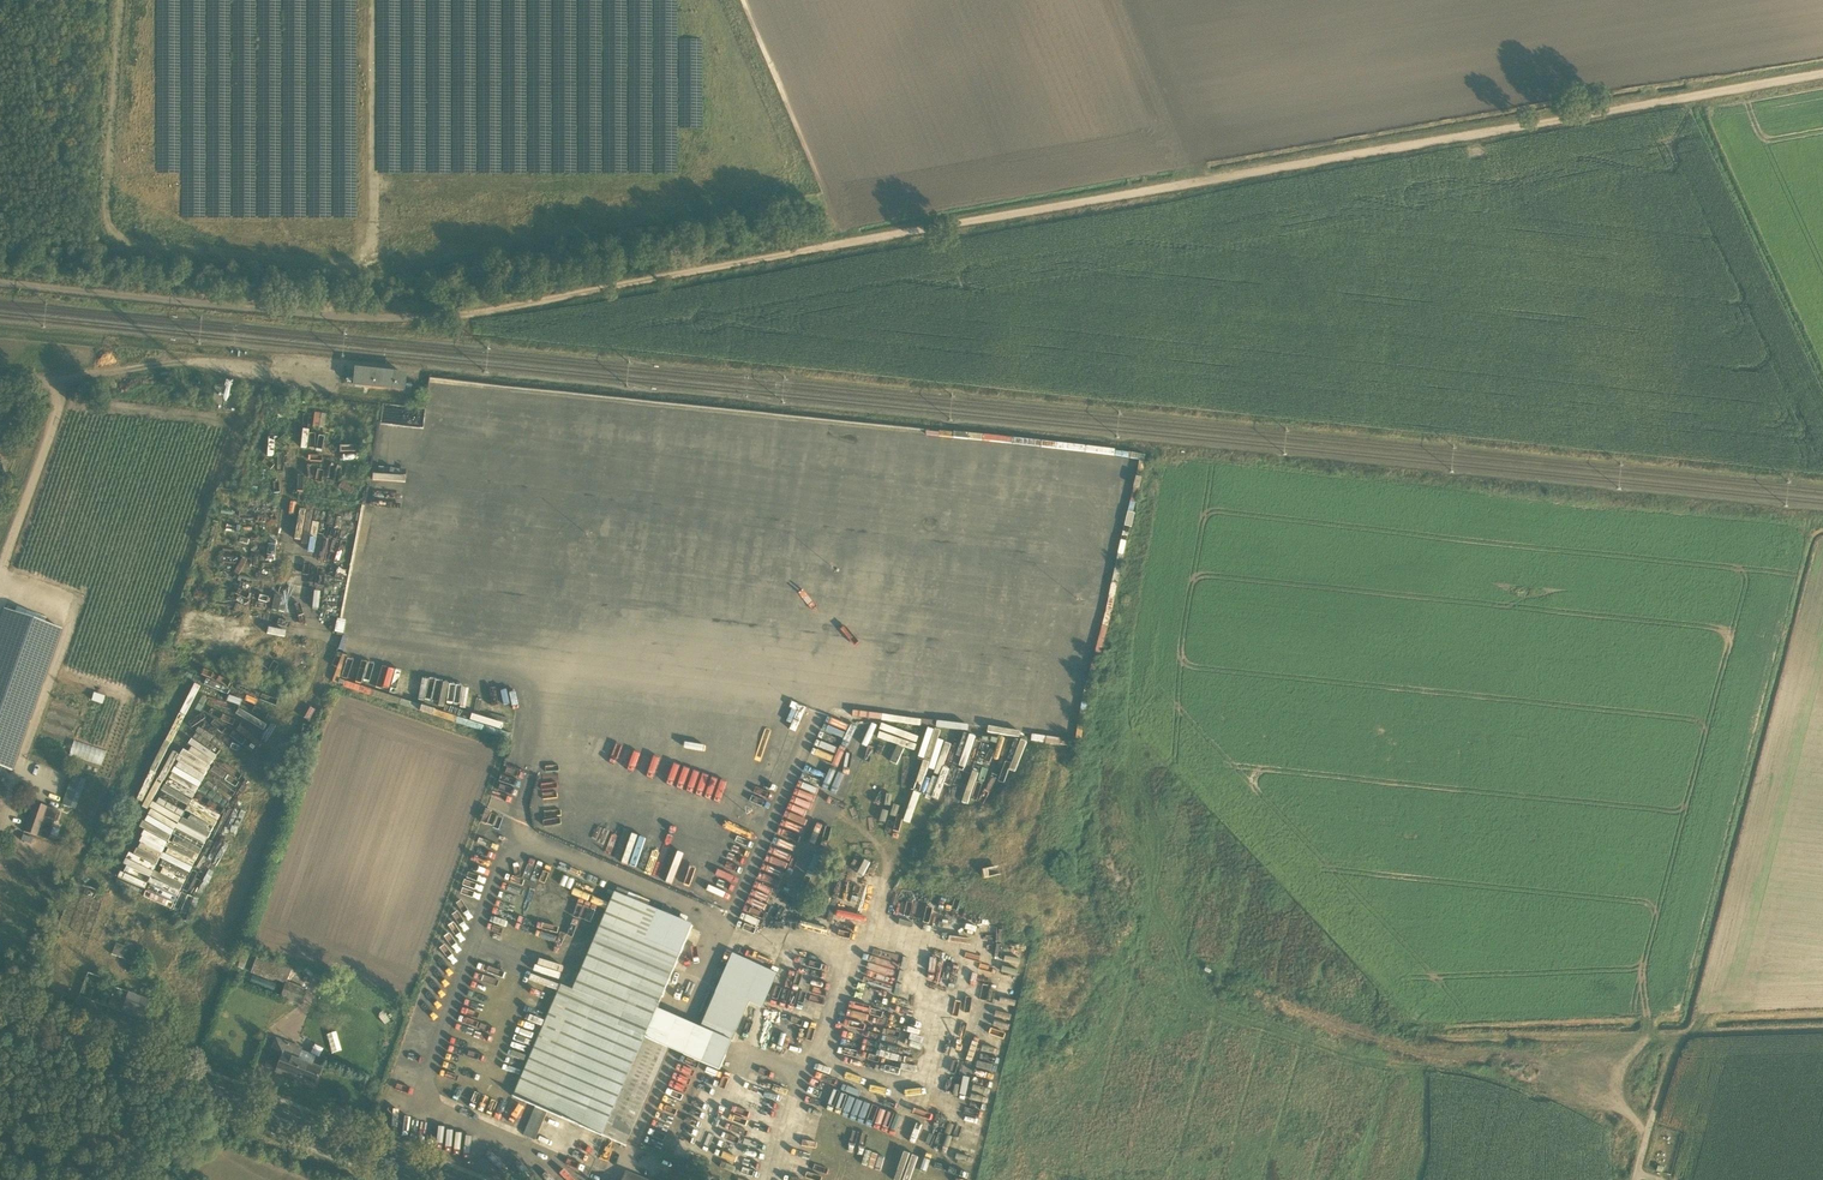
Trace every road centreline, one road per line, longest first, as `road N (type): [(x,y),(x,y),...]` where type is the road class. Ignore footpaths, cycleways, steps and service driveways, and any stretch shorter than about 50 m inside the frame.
road 1 (track): [(1822,75),(438,314),(260,312),(0,283)]
road 2 (primary): [(438,1179),(0,1014)]
road 3 (track): [(79,596),(2,569),(62,378)]
road 4 (unclassified): [(0,387),(189,362),(270,371)]
road 5 (track): [(1653,1110),(1675,1034),(1822,1030)]

